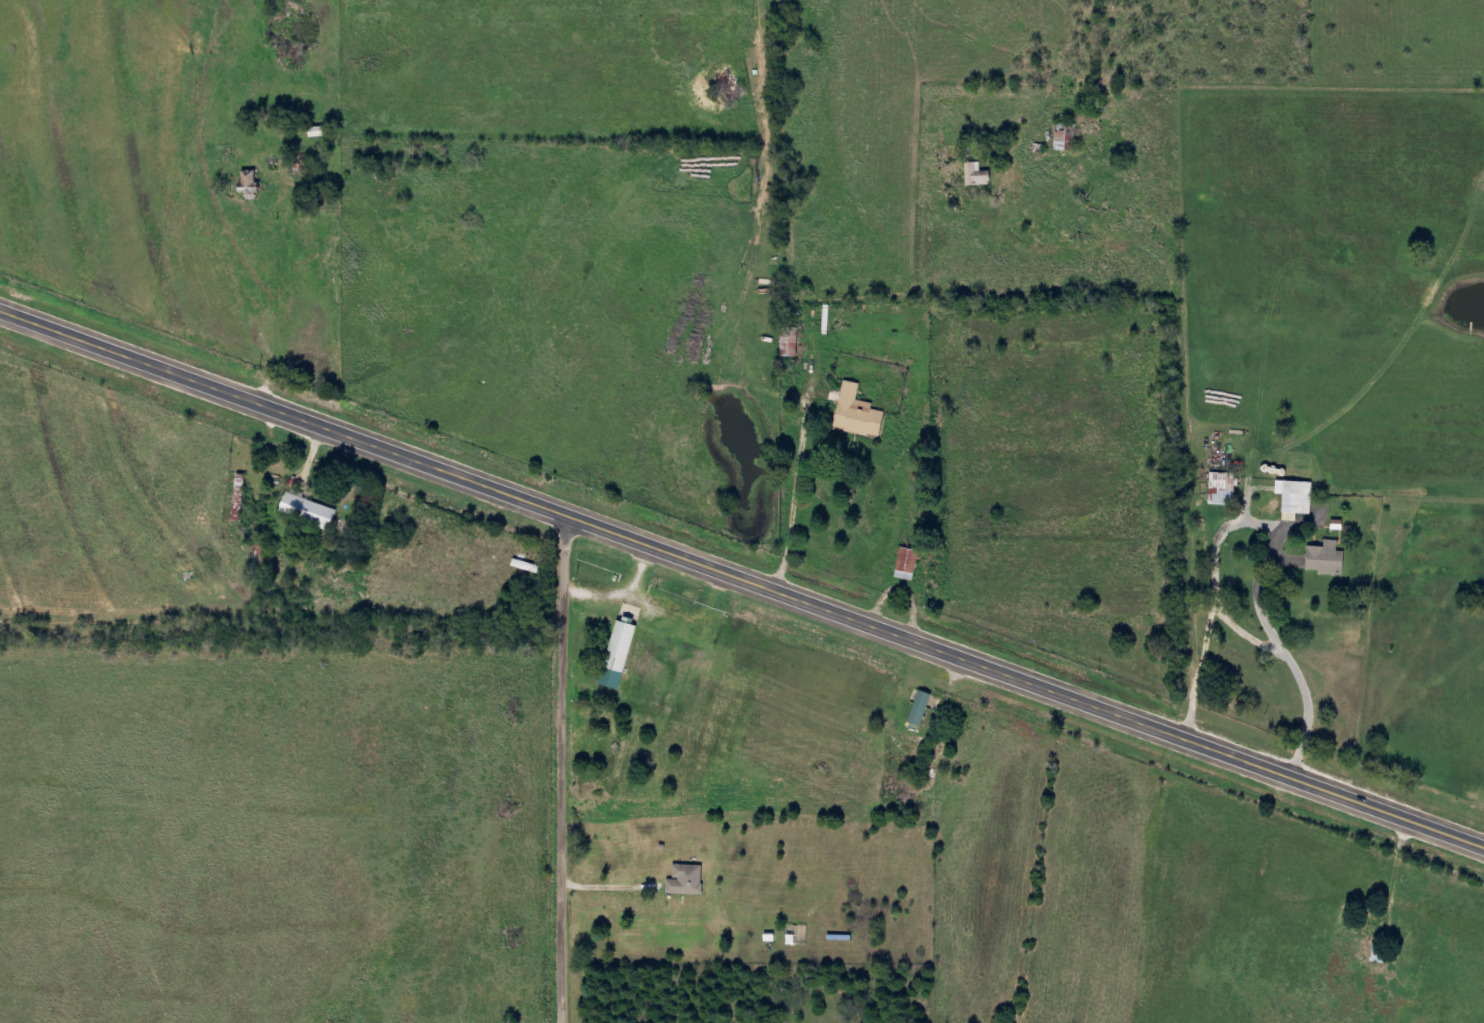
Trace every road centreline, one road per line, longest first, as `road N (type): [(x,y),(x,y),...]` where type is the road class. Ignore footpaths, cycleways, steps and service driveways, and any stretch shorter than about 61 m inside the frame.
road 1 (primary): [(1483,855),(0,316)]
road 2 (residential): [(564,520),(566,1022)]

